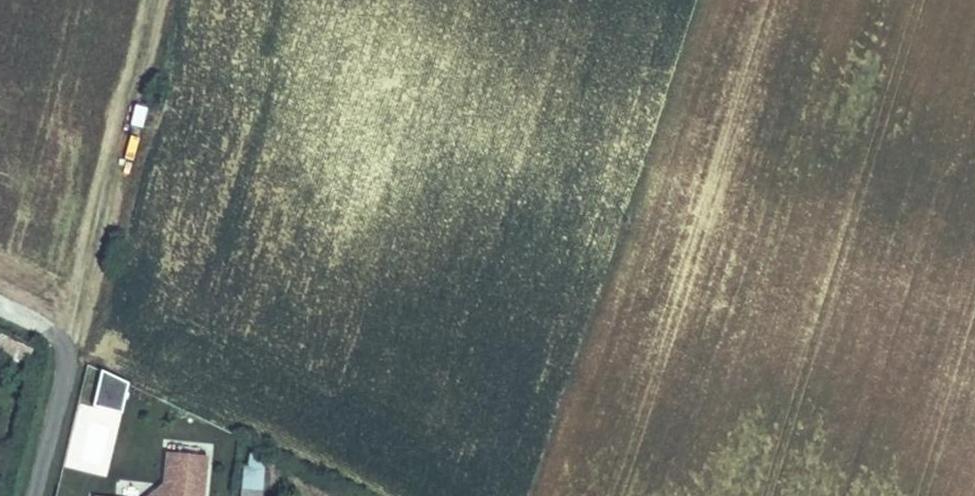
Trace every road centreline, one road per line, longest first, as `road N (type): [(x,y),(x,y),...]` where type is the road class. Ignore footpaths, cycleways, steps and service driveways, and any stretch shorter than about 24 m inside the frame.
road 1 (track): [(68,359),(159,0)]

